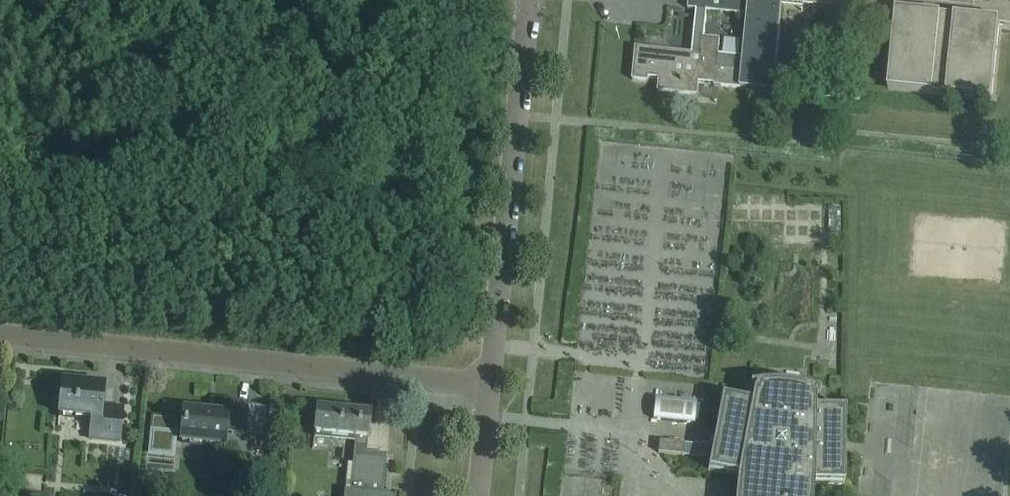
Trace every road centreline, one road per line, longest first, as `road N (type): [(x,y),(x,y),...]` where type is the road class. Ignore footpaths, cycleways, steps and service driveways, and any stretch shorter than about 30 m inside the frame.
road 1 (residential): [(492,383),(0,340)]
road 2 (residential): [(492,383),(528,0)]

